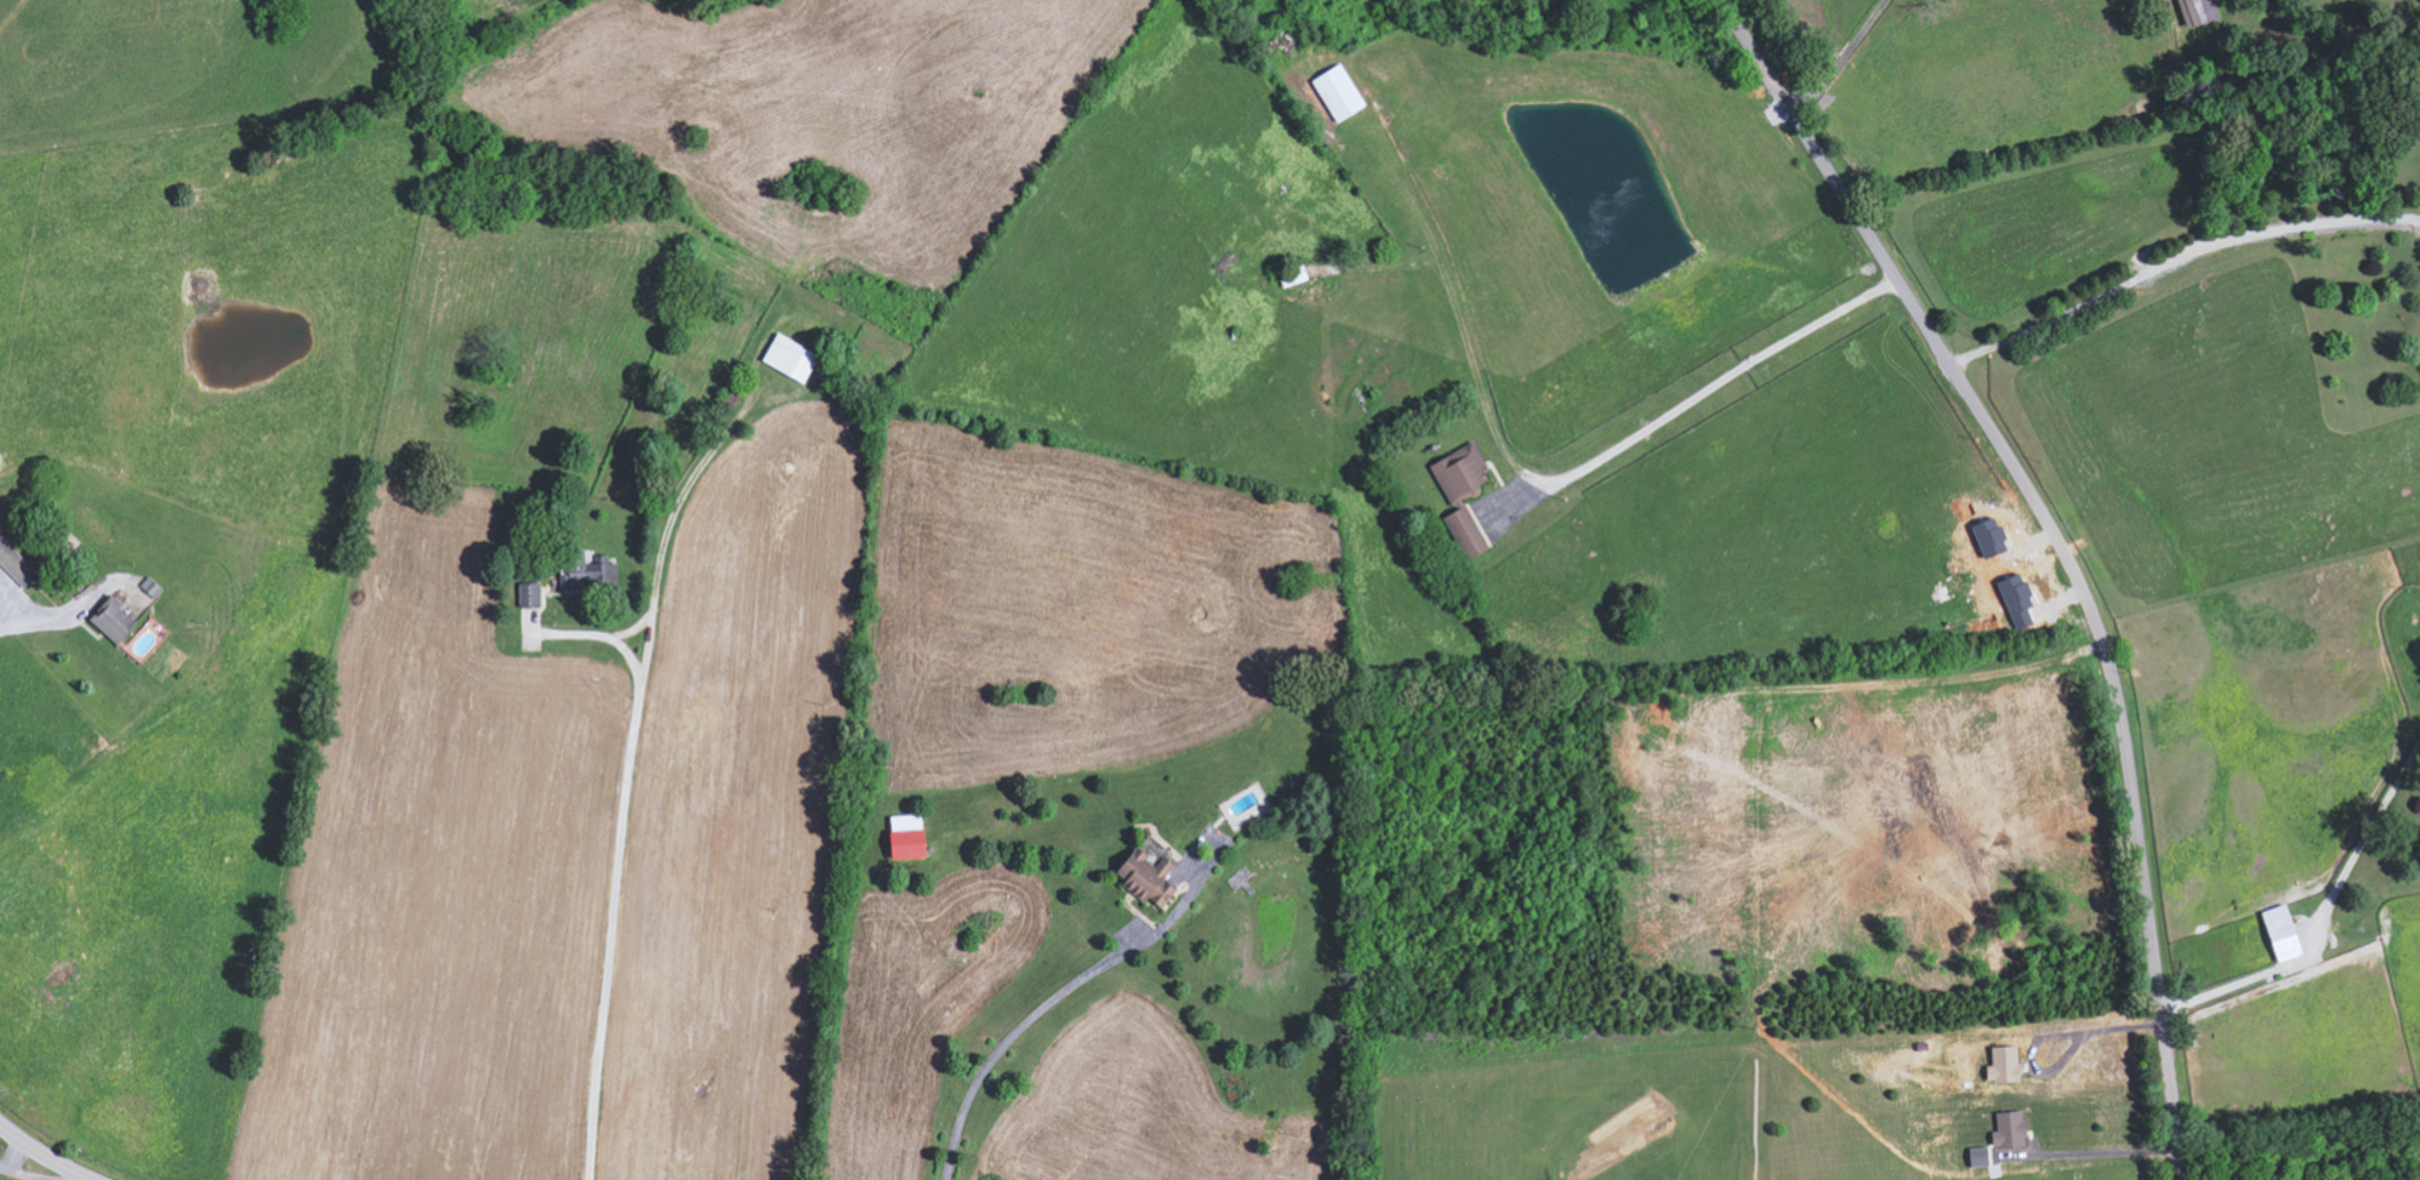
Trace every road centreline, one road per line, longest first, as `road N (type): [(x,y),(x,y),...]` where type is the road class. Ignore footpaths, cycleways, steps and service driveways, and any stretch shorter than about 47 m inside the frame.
road 1 (residential): [(2182,1179),(2146,891),(2100,642),(2048,526),(1724,0)]

